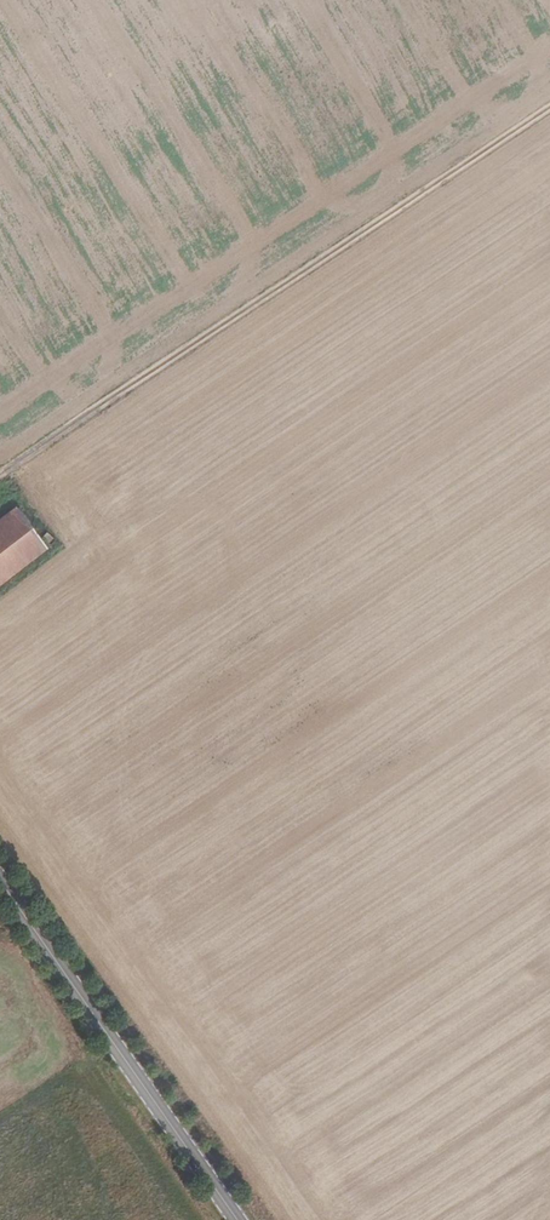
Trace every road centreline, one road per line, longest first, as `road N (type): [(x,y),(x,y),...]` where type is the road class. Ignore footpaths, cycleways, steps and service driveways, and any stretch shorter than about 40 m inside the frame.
road 1 (track): [(0,475),(549,110)]
road 2 (primary): [(230,1219),(0,876)]

